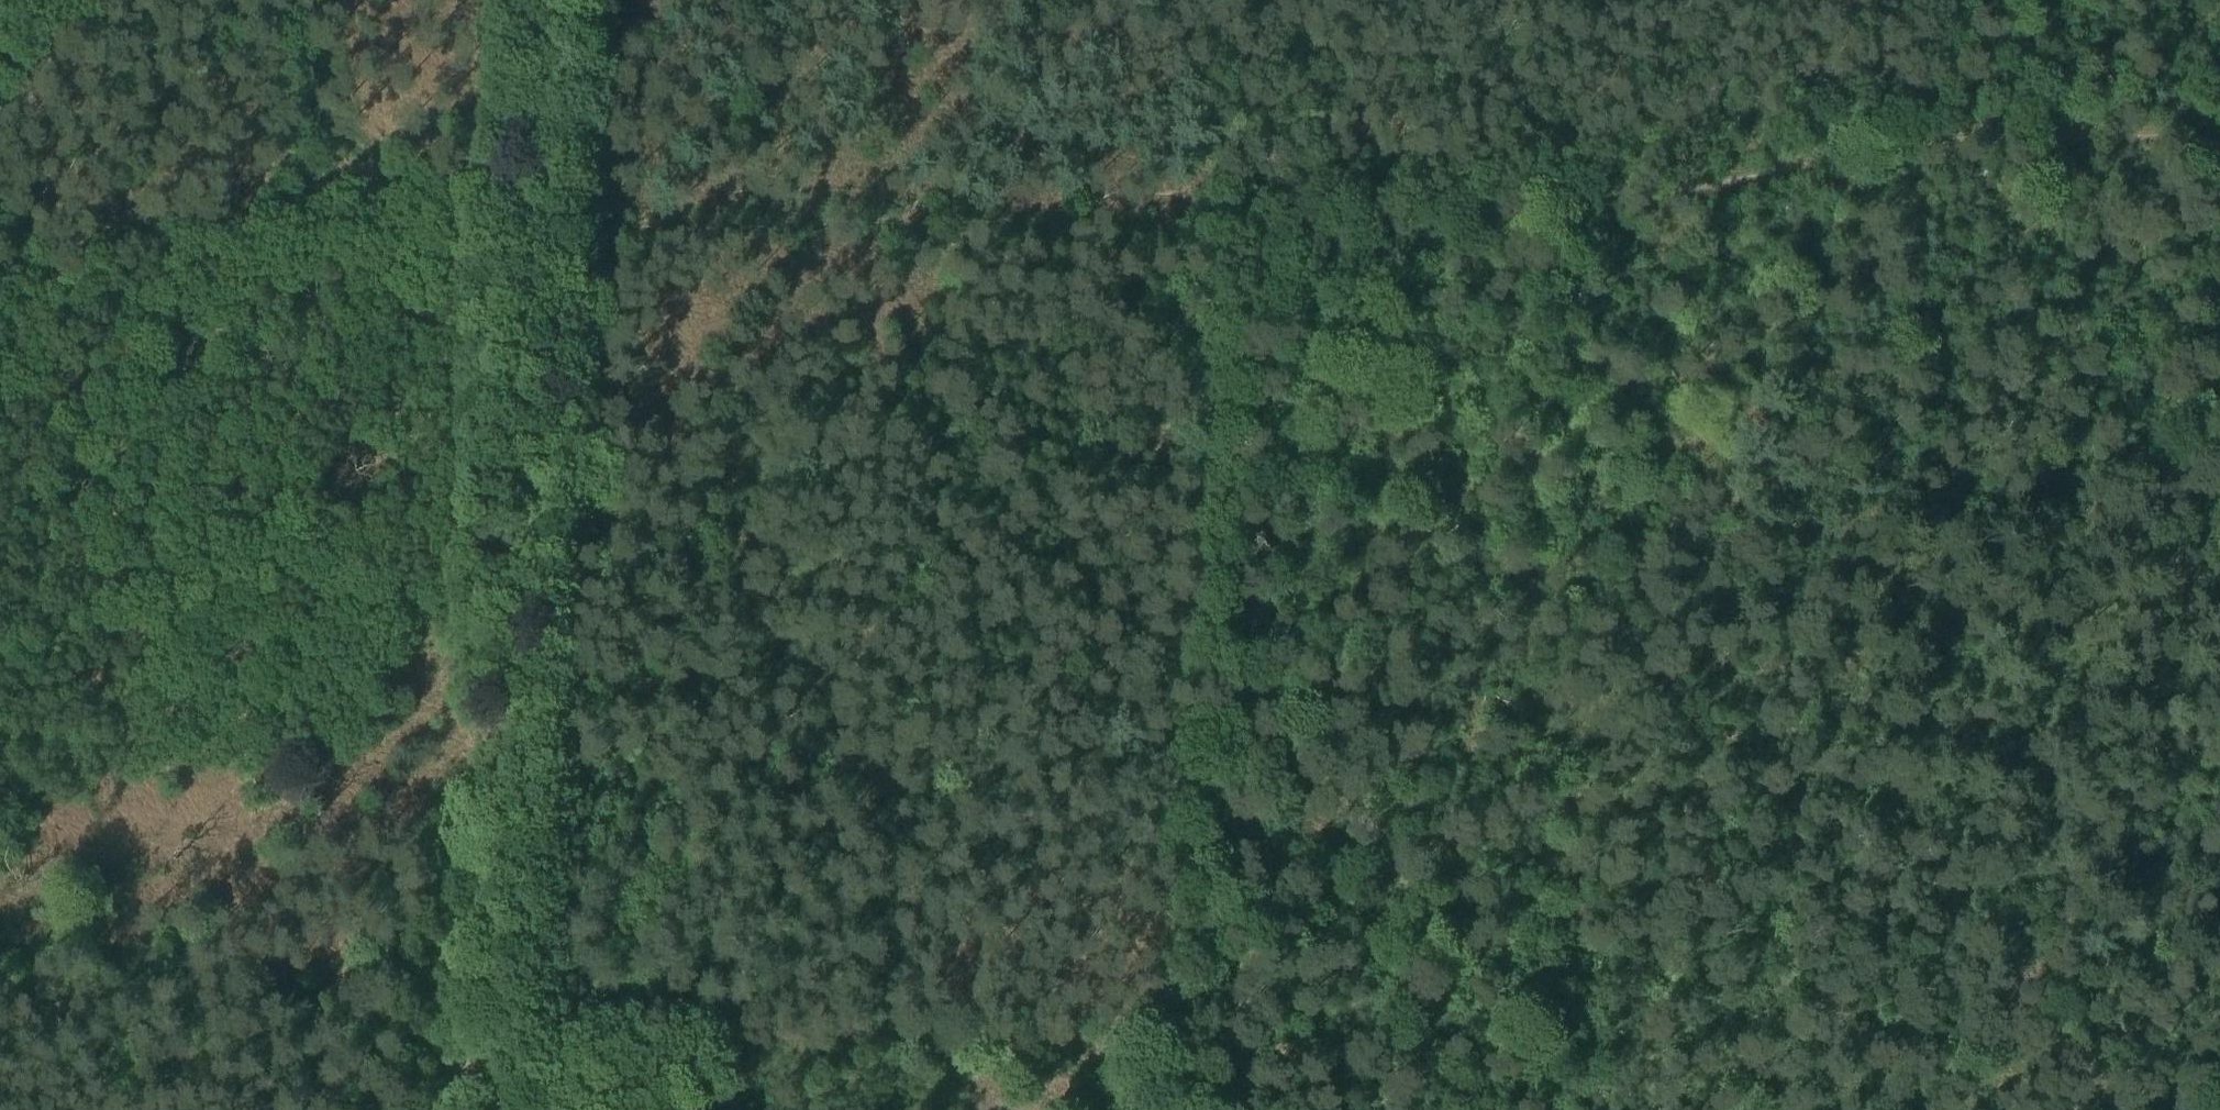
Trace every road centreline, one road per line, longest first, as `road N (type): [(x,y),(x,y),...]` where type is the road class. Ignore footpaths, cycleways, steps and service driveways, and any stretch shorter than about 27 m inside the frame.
road 1 (track): [(1264,241),(1324,238),(1348,217),(1657,194),(1900,140),(2140,134),(2219,140)]
road 2 (track): [(528,189),(496,1109)]
road 3 (track): [(305,0),(318,83),(356,138),(426,179),(528,189)]
road 4 (track): [(537,0),(528,189)]

